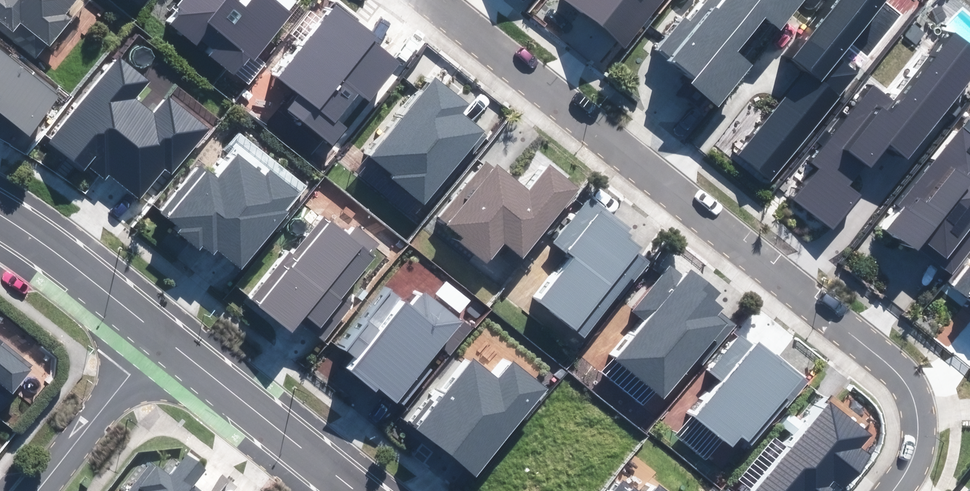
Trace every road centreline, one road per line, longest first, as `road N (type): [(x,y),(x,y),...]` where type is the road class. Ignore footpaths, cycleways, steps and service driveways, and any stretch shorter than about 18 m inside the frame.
road 1 (residential): [(430,0),(882,364),(911,395),(920,435),(896,490)]
road 2 (residential): [(360,490),(172,338)]
road 3 (residential): [(172,338),(0,211)]
road 4 (residential): [(48,490),(172,338)]

